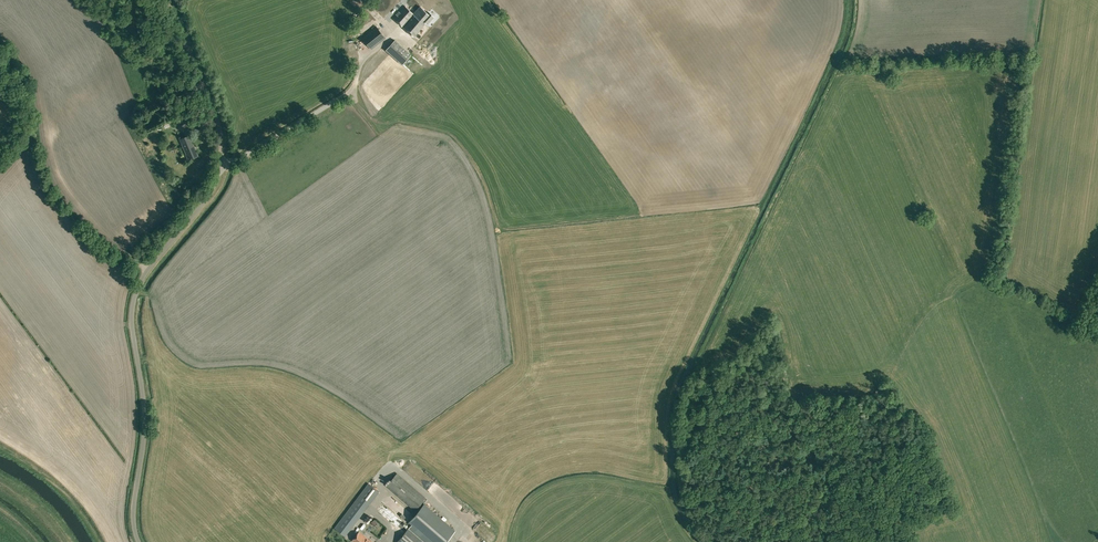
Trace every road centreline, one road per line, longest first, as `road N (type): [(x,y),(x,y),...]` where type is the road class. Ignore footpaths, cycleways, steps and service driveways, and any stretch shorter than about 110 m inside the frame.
road 1 (unclassified): [(137,541),(144,420),(135,297),(211,192),(221,166),(216,106),(168,0)]
road 2 (track): [(0,446),(69,496),(101,541)]

